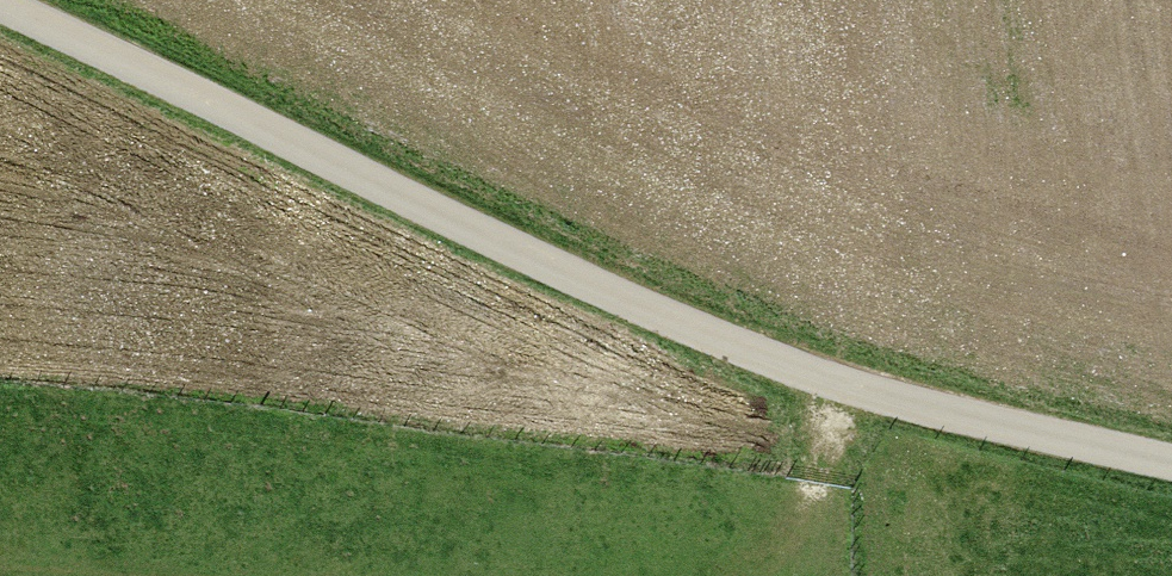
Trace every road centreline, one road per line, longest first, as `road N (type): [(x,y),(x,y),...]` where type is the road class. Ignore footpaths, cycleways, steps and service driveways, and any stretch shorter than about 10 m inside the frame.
road 1 (unclassified): [(1171,472),(831,387),(505,255),(0,16)]
road 2 (track): [(770,575),(795,564),(831,387)]

